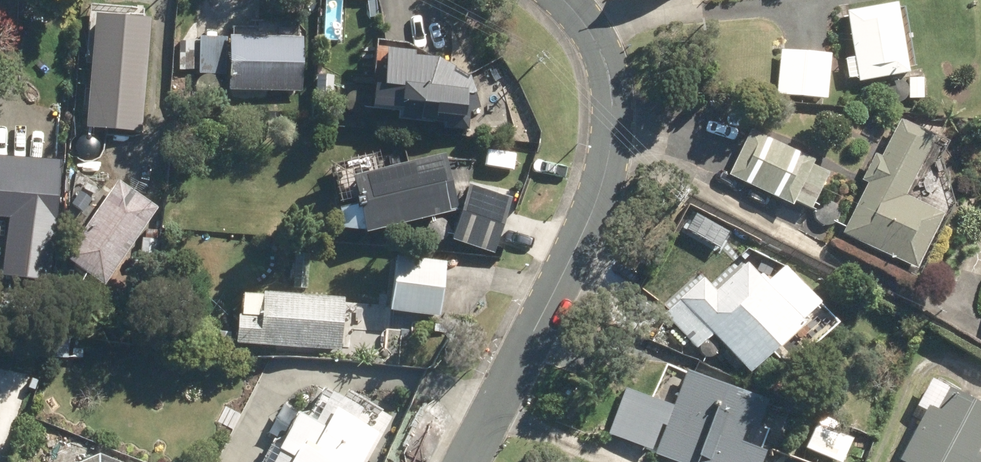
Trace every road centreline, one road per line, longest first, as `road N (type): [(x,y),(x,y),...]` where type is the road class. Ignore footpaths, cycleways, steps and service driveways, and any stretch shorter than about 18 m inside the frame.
road 1 (residential): [(455,461),(607,167),(613,99),(604,57),(565,0)]

